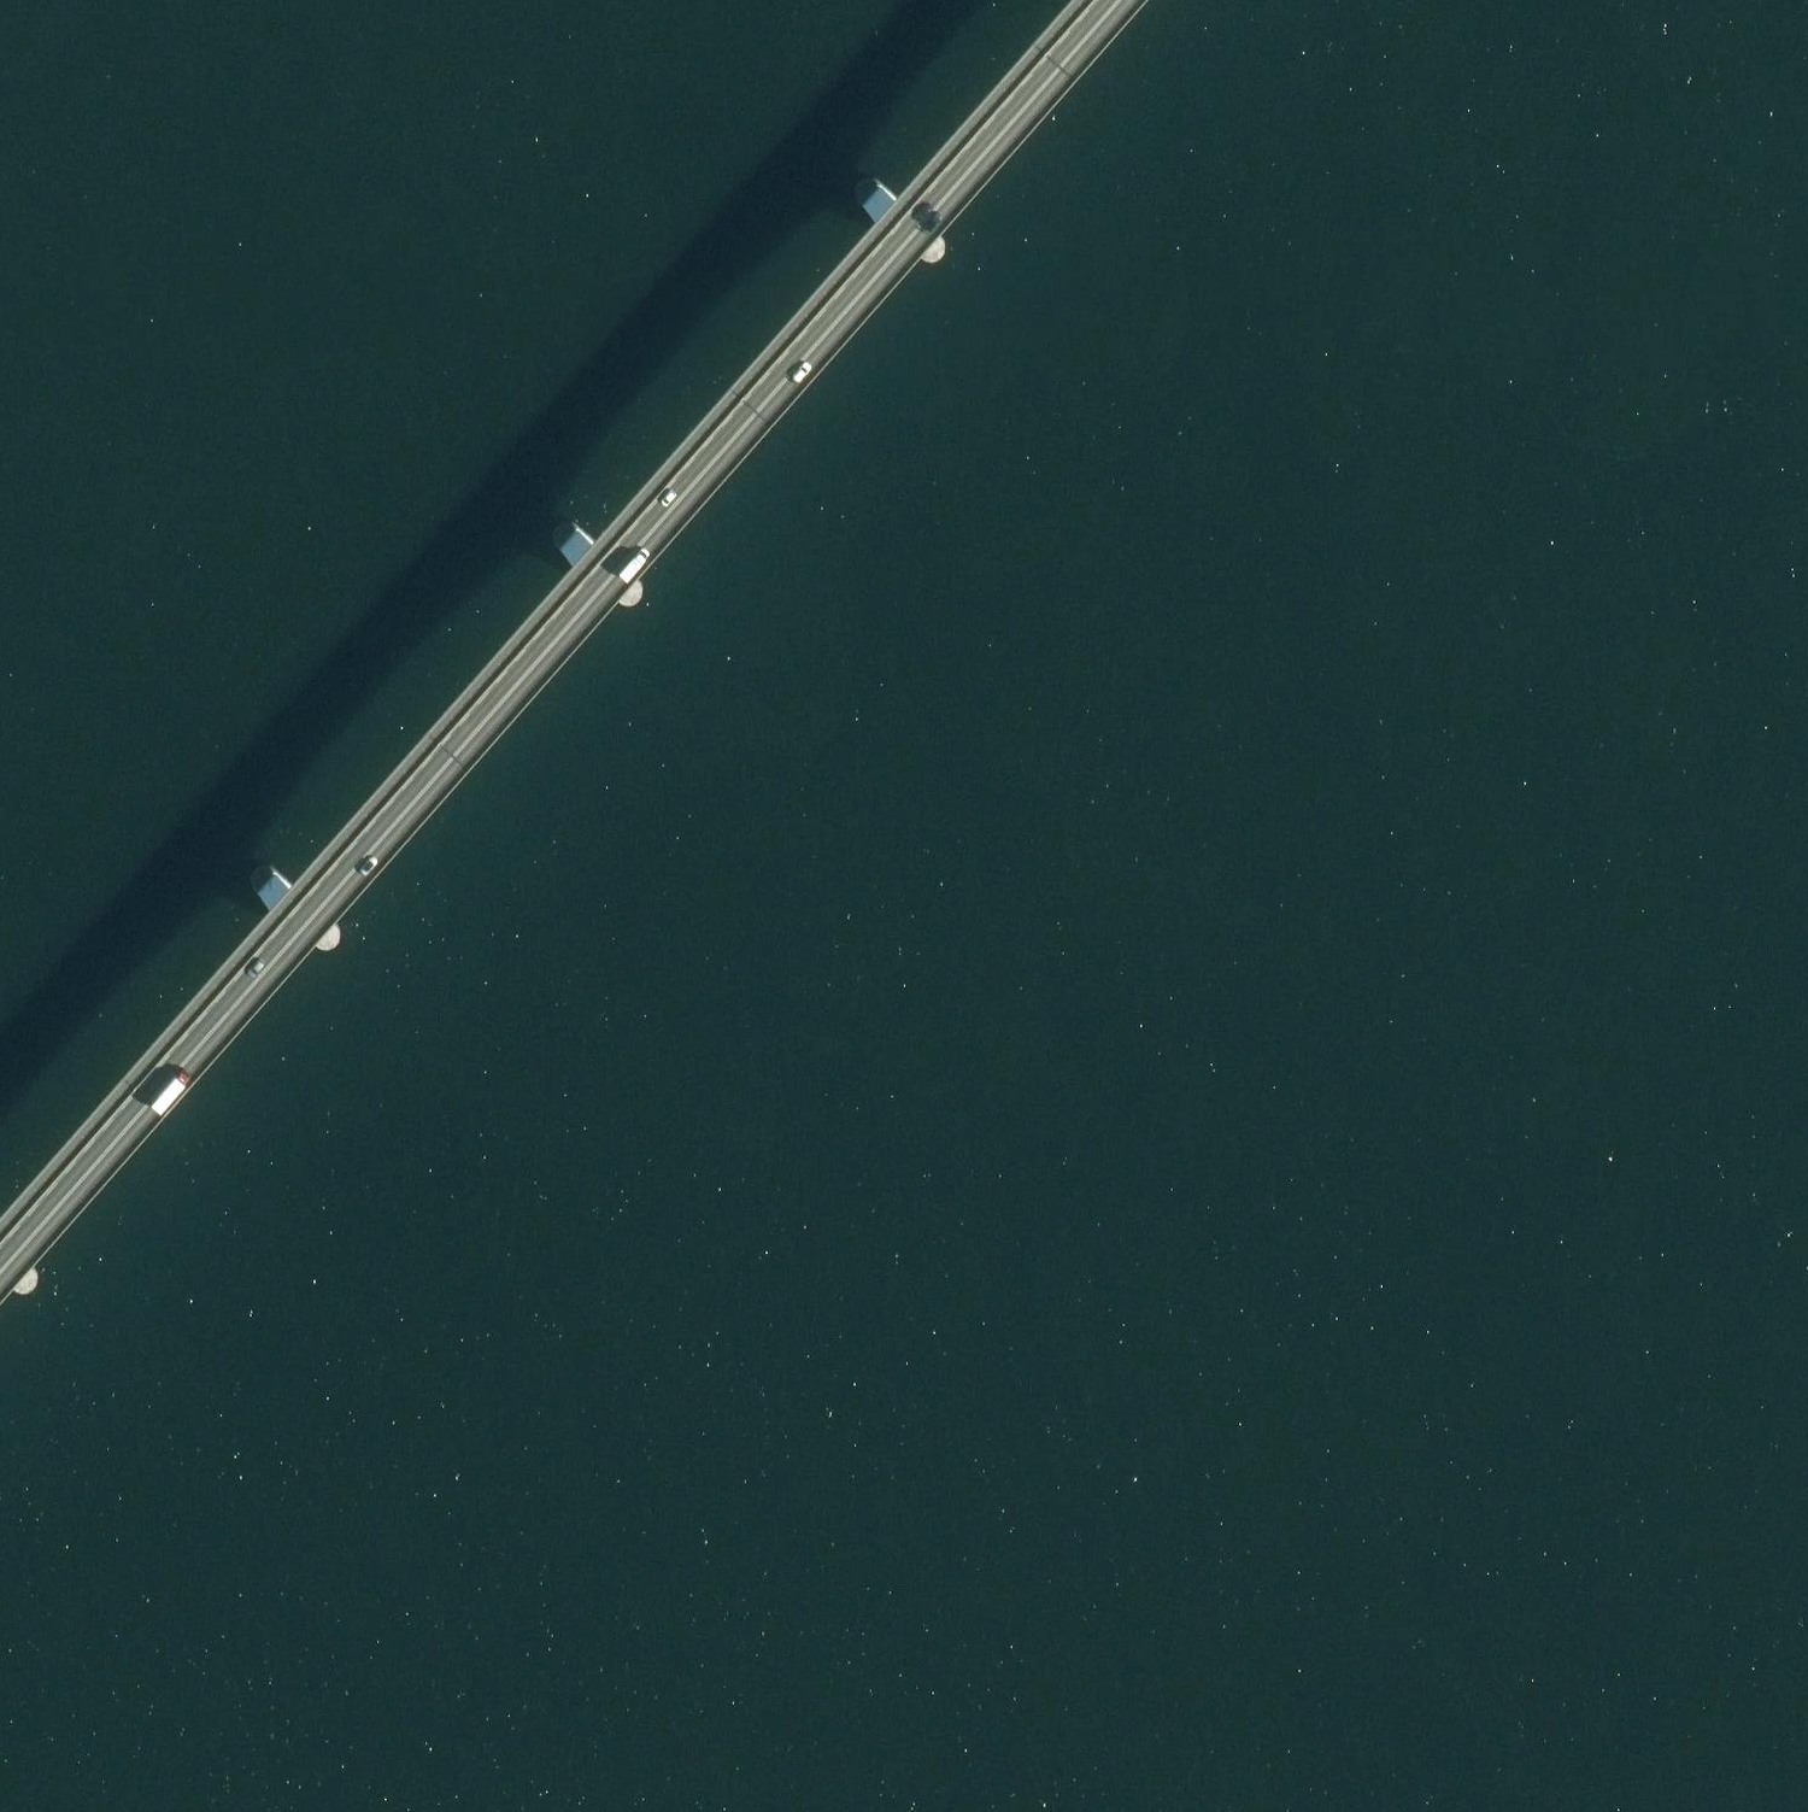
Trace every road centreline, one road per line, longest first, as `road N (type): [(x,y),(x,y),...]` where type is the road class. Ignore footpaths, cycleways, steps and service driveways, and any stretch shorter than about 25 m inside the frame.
road 1 (primary): [(0,1254),(1104,0)]

